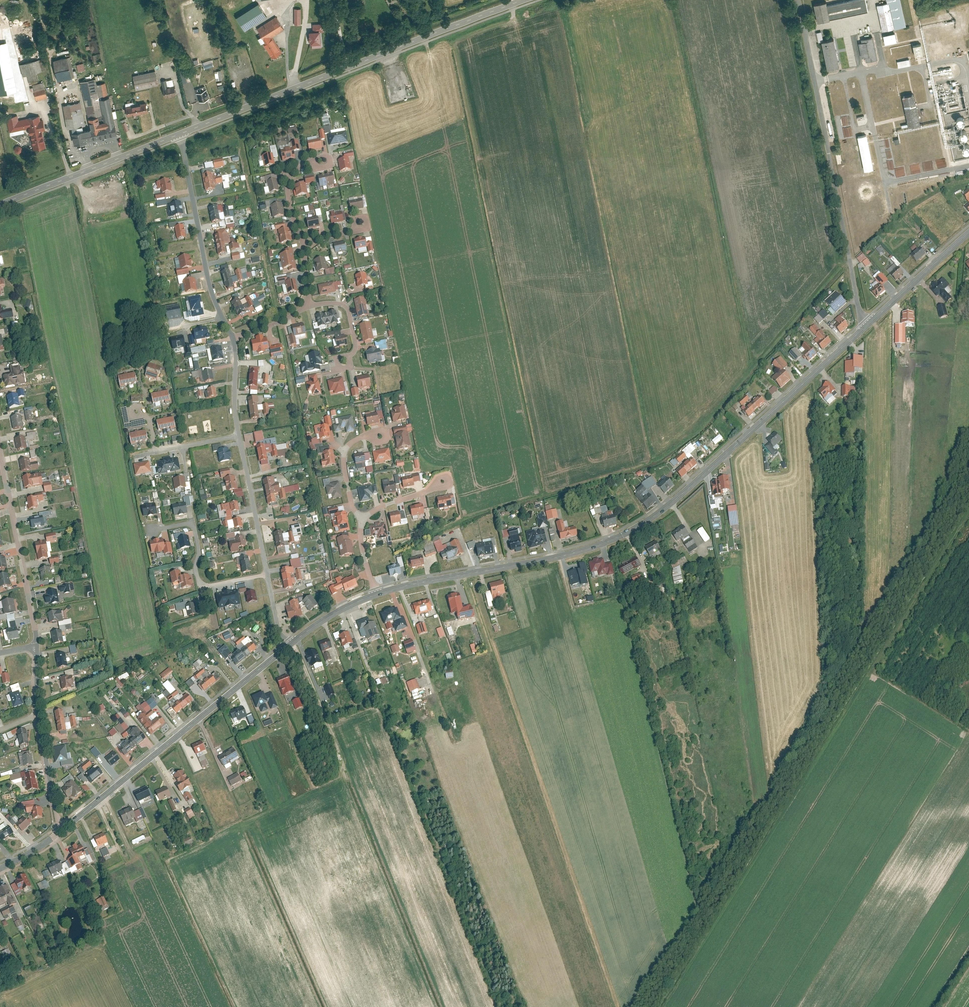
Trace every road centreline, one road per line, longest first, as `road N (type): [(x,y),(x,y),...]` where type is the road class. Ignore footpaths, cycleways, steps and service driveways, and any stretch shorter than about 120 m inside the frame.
road 1 (residential): [(376,594),(573,553),(624,534),(679,496),(868,323)]
road 2 (secondary): [(522,0),(179,134)]
road 3 (residential): [(798,0),(868,323)]
road 4 (residential): [(64,828),(286,647)]
road 5 (residential): [(37,647),(0,453)]
road 6 (secondary): [(179,134),(0,205)]
road 7 (residential): [(179,134),(222,319)]
road 8 (residential): [(151,530),(193,525),(205,586),(267,574)]
road 9 (residential): [(239,436),(267,574)]
road 10 (residential): [(868,323),(968,232)]

